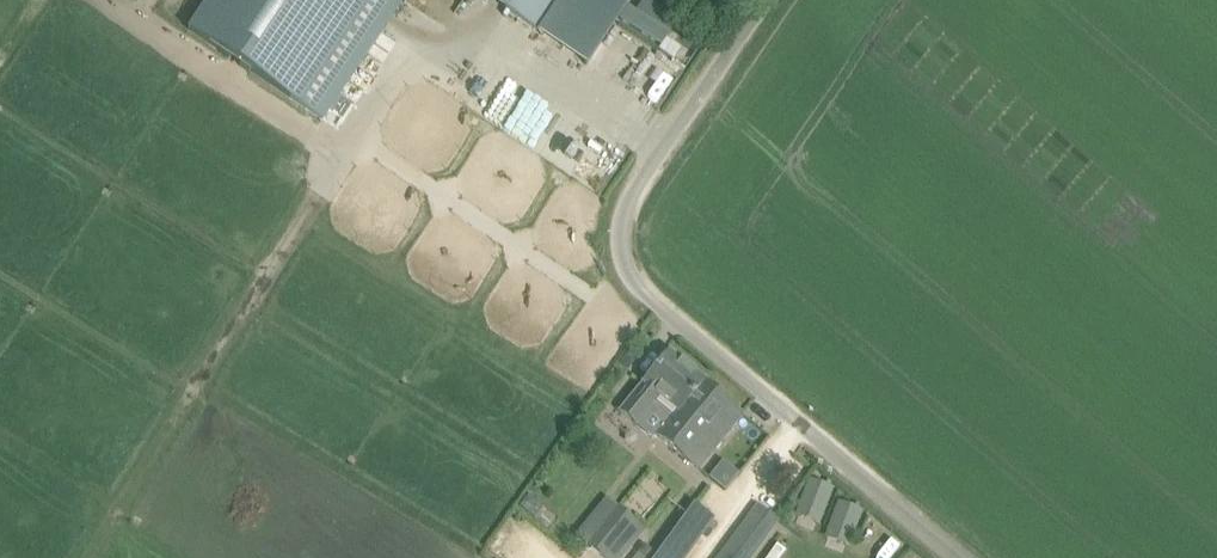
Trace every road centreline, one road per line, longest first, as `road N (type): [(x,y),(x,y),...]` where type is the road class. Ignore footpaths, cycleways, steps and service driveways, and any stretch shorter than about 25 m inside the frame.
road 1 (unclassified): [(960,557),(641,291),(624,264),(622,220),(632,196),(765,0)]

